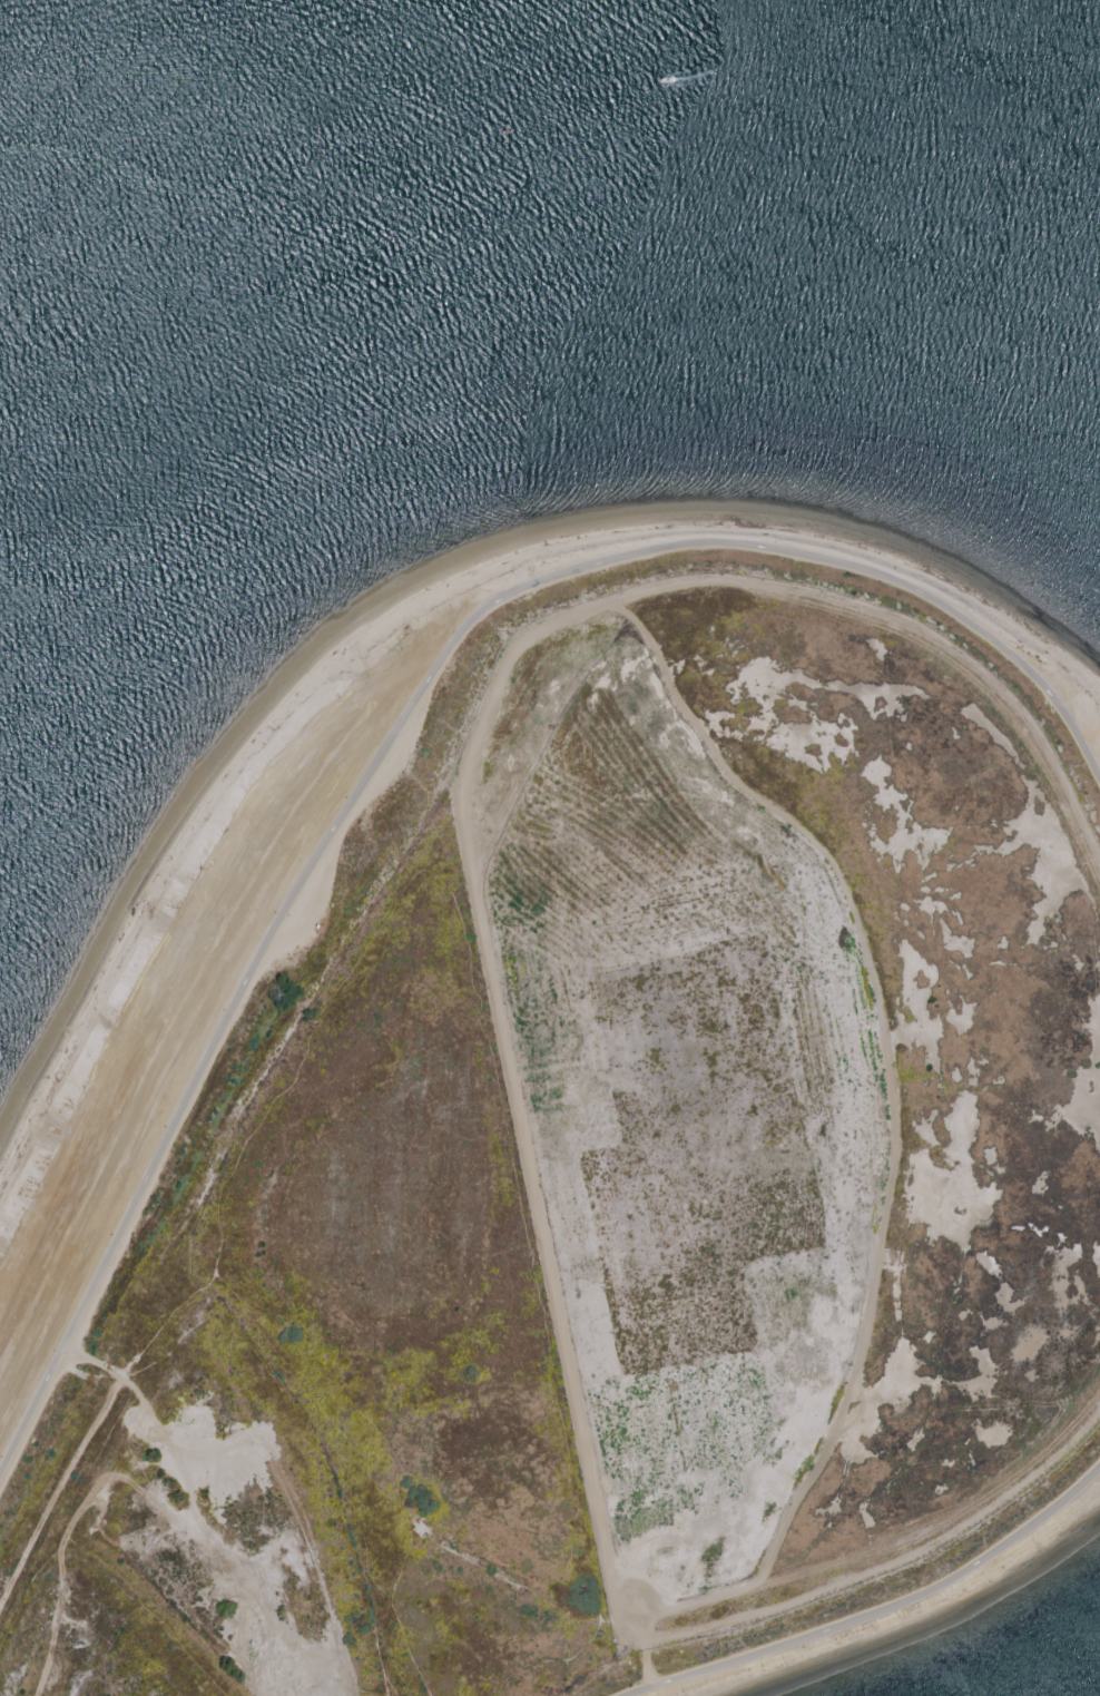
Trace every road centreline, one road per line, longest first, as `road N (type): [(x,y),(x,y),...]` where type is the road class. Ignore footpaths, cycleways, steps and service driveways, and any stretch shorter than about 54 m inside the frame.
road 1 (residential): [(1099,778),(1049,690),(1015,657),(944,606),(877,573),(705,542),(573,569),(491,604),(420,687),(272,928),(0,1470)]
road 2 (residential): [(625,1695),(911,1600),(1003,1546),(1099,1466)]

